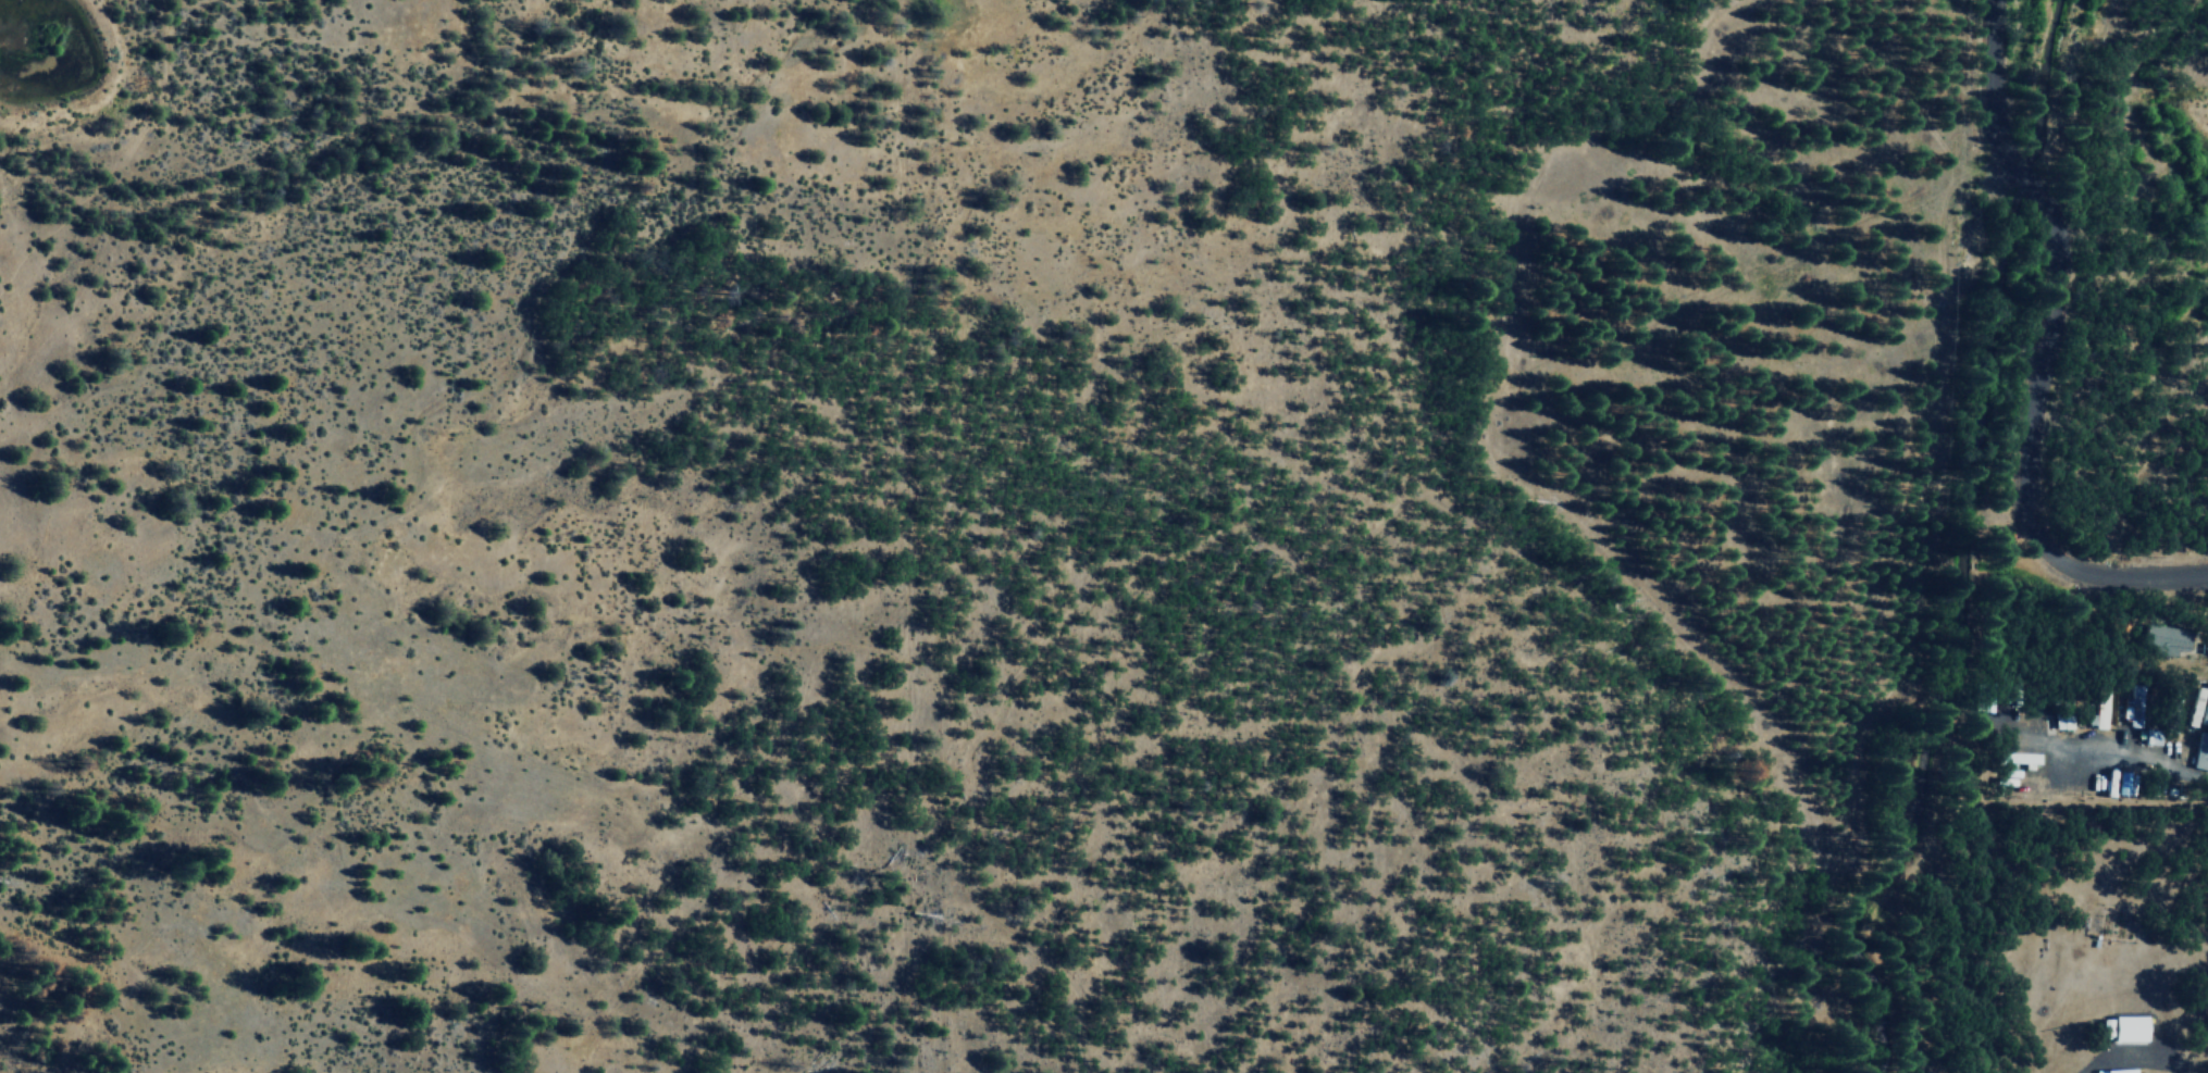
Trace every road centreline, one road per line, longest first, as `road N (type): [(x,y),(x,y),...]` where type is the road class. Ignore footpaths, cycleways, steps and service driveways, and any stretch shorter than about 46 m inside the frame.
road 1 (residential): [(2207,572),(2082,573),(2042,547),(2026,522),(2025,473),(2057,254),(2051,216),(2011,162),(1990,107),(1988,0)]

